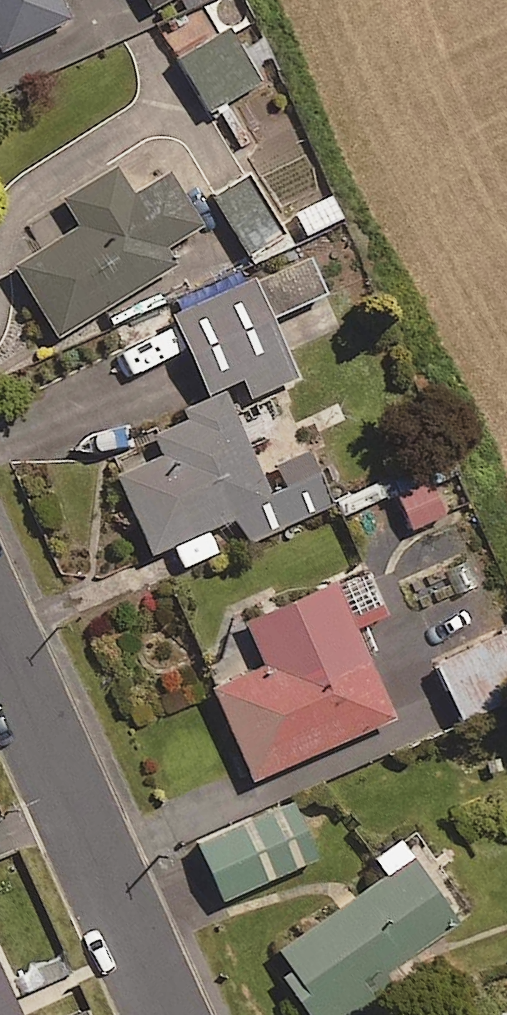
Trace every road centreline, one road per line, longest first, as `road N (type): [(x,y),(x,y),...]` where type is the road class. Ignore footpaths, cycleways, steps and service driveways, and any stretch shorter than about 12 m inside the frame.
road 1 (residential): [(0,641),(168,1014)]

